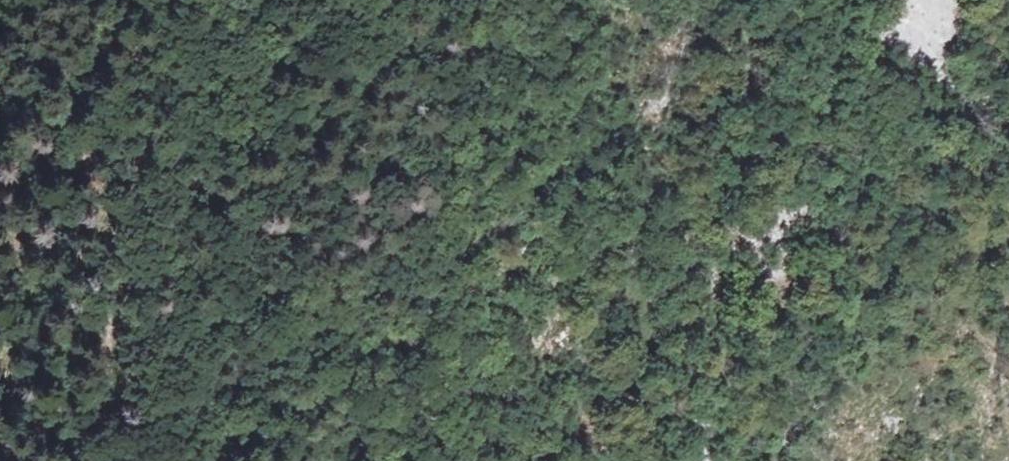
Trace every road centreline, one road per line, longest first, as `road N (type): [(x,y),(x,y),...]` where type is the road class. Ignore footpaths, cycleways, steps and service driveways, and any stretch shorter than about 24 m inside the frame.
road 1 (track): [(104,460),(118,322),(176,0)]

